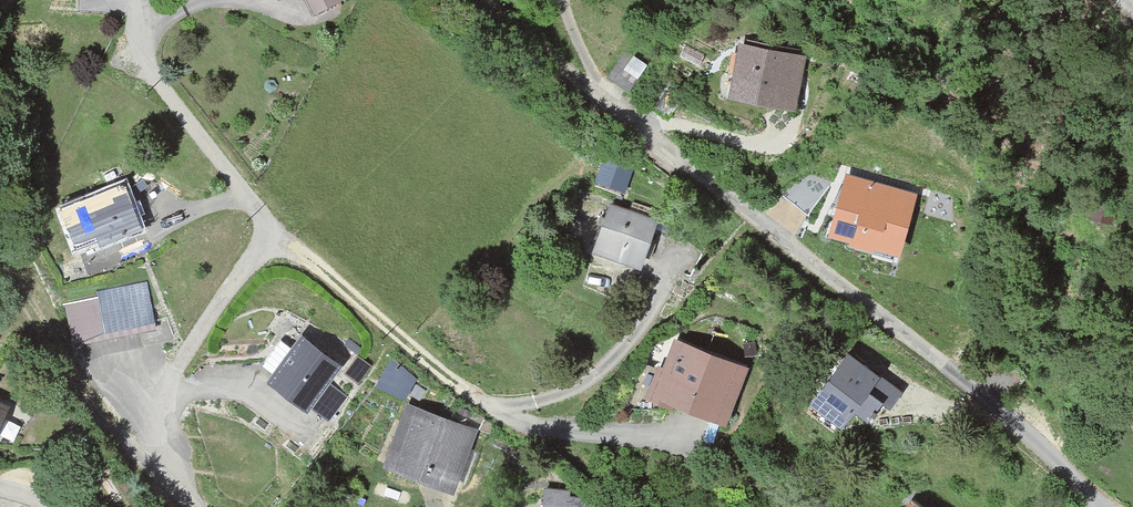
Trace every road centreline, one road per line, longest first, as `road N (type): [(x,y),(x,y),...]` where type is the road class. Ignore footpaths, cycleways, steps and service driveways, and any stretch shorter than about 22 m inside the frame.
road 1 (residential): [(1095,506),(963,376),(475,0)]
road 2 (residential): [(195,506),(169,462),(170,389),(273,234),(150,71)]
road 3 (track): [(186,497),(115,432),(0,270)]

